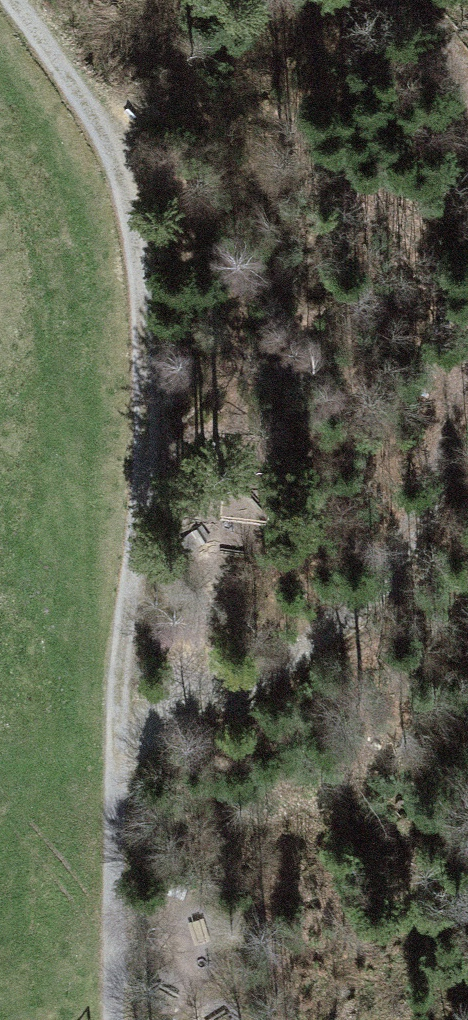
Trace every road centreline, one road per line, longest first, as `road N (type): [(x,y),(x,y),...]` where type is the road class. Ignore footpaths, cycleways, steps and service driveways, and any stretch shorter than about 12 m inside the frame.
road 1 (track): [(115,1019),(139,354),(106,151),(22,0)]
road 2 (track): [(121,753),(242,711),(330,614),(428,469),(467,300)]

